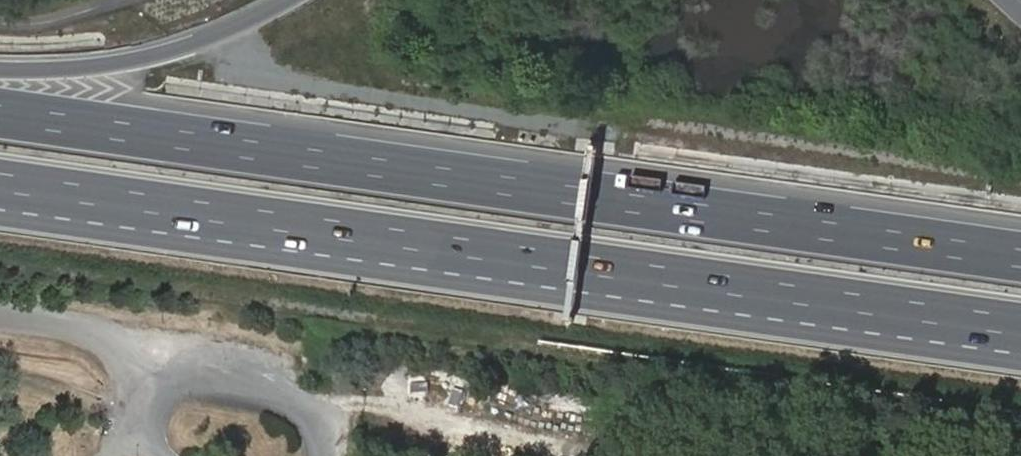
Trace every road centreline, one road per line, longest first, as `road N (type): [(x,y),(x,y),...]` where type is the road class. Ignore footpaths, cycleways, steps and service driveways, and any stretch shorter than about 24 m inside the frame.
road 1 (motorway): [(0,181),(1020,326)]
road 2 (motorway): [(1020,258),(0,115)]
road 3 (motorway): [(286,0),(191,41),(84,64),(0,66)]
road 4 (residential): [(167,455),(144,416),(147,391),(167,380),(299,401),(323,422)]

